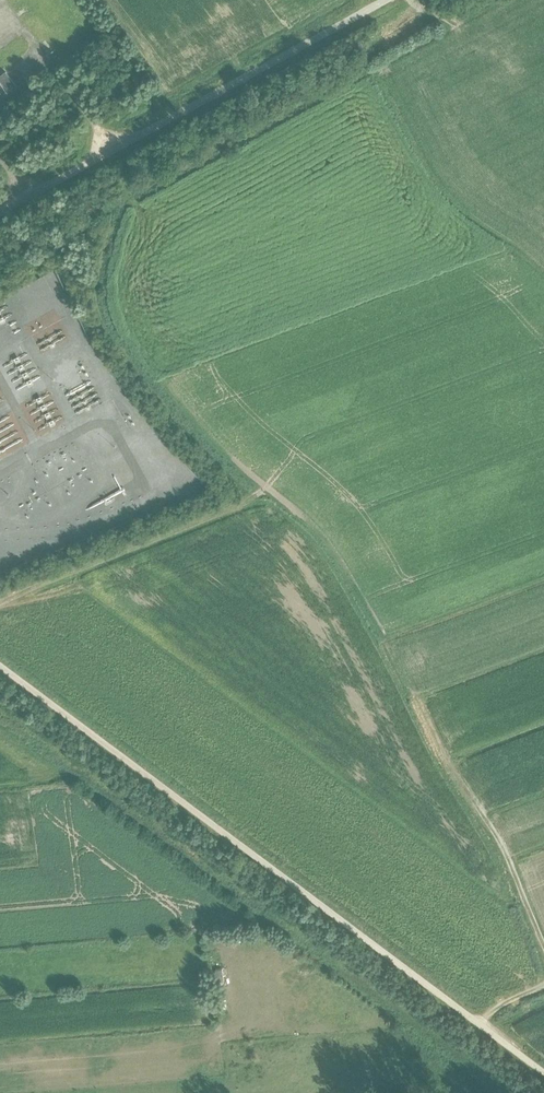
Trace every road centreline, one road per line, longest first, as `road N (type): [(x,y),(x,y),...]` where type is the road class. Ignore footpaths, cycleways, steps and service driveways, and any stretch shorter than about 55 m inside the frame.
road 1 (unclassified): [(0,663),(543,1069)]
road 2 (unclassified): [(0,214),(386,0)]
road 3 (track): [(0,591),(264,481)]

